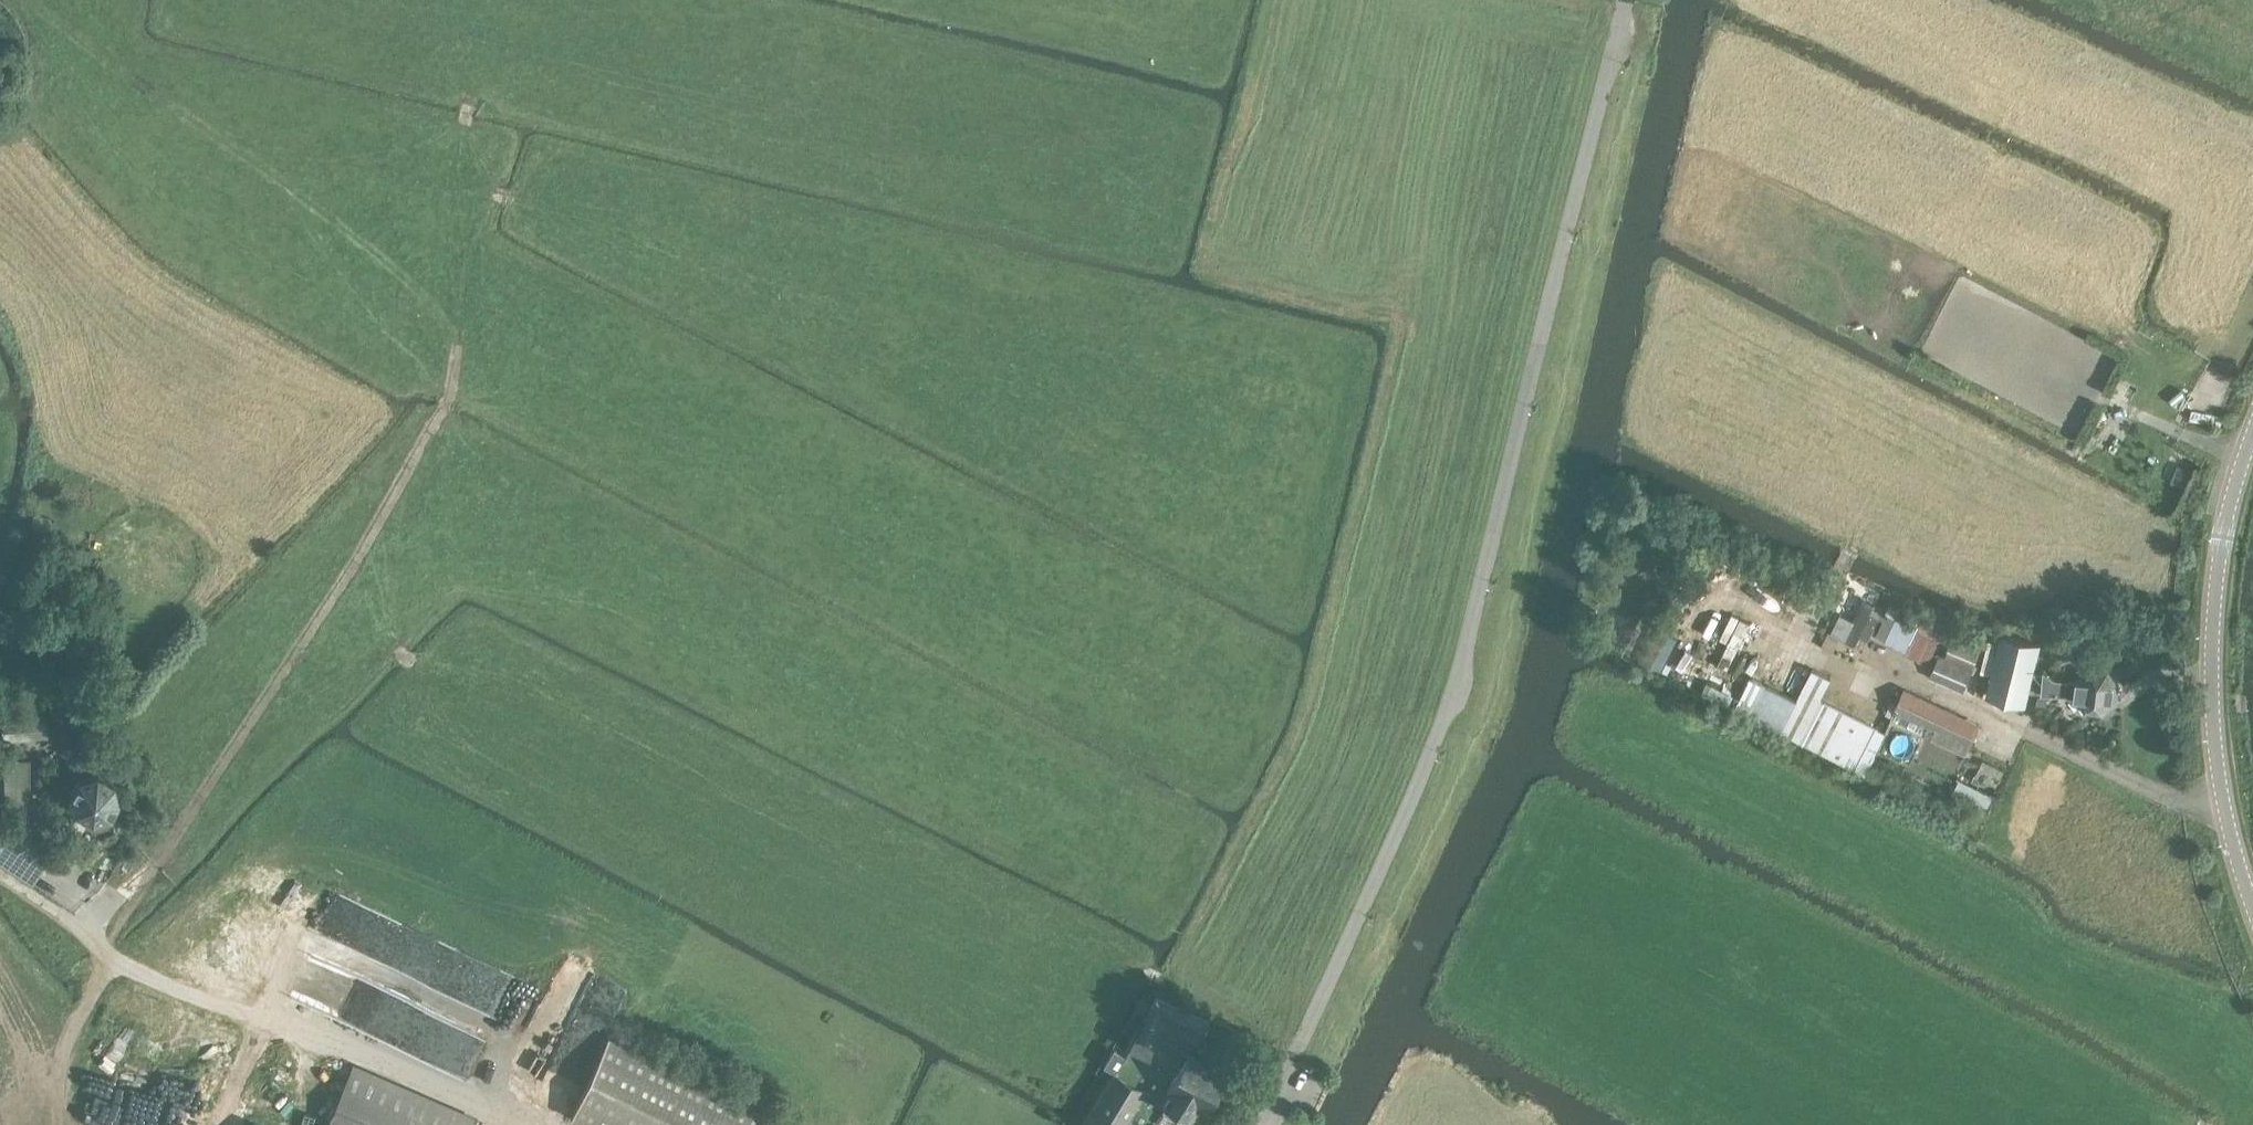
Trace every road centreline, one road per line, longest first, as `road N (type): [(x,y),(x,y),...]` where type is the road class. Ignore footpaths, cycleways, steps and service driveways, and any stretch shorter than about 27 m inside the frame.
road 1 (track): [(556,1124),(362,1045),(342,1047),(108,967),(91,926),(183,827),(348,572),(455,401),(458,345)]
road 2 (unclassified): [(1261,1124),(1375,895),(1461,694),(1626,0)]
road 3 (tertiary): [(2252,901),(2223,782),(2214,679),(2224,537),(2252,452)]
road 4 (track): [(108,967),(68,1030),(60,1124)]

